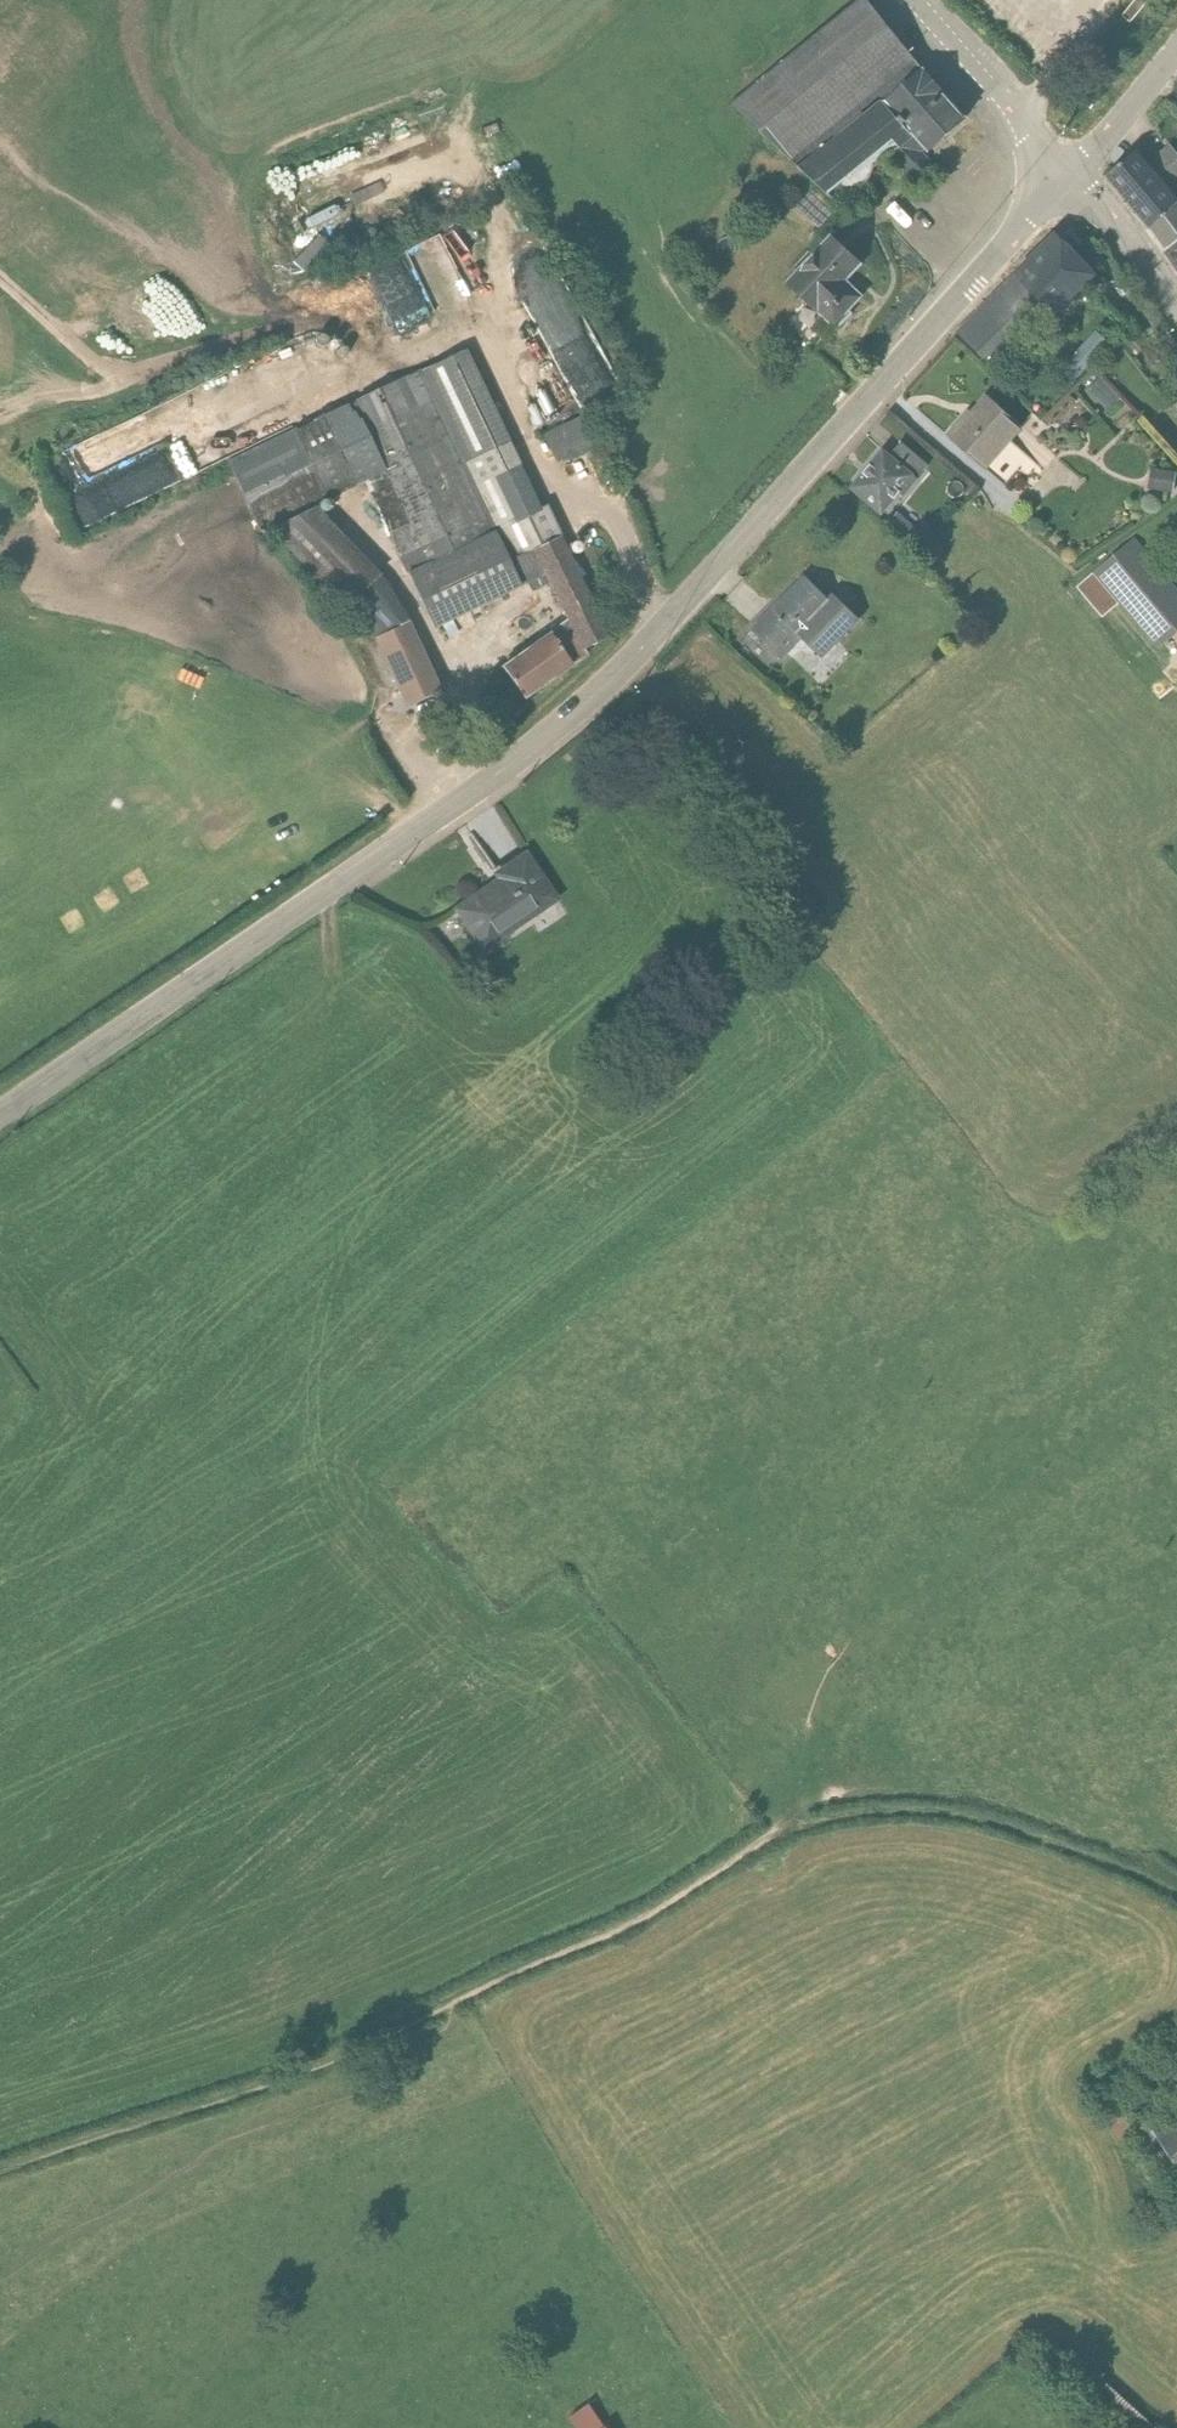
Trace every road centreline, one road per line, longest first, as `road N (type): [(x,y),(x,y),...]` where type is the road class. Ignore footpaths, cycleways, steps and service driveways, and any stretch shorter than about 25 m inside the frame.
road 1 (tertiary): [(0,1114),(527,752),(609,687),(1071,176)]
road 2 (track): [(0,2169),(617,1934),(739,1856),(837,1823),(937,1809),(1059,1846),(1176,1896)]
road 3 (unclassified): [(1071,176),(922,0)]
road 4 (tertiary): [(1071,176),(1176,308)]
road 5 (unclassified): [(1071,176),(1176,47)]

